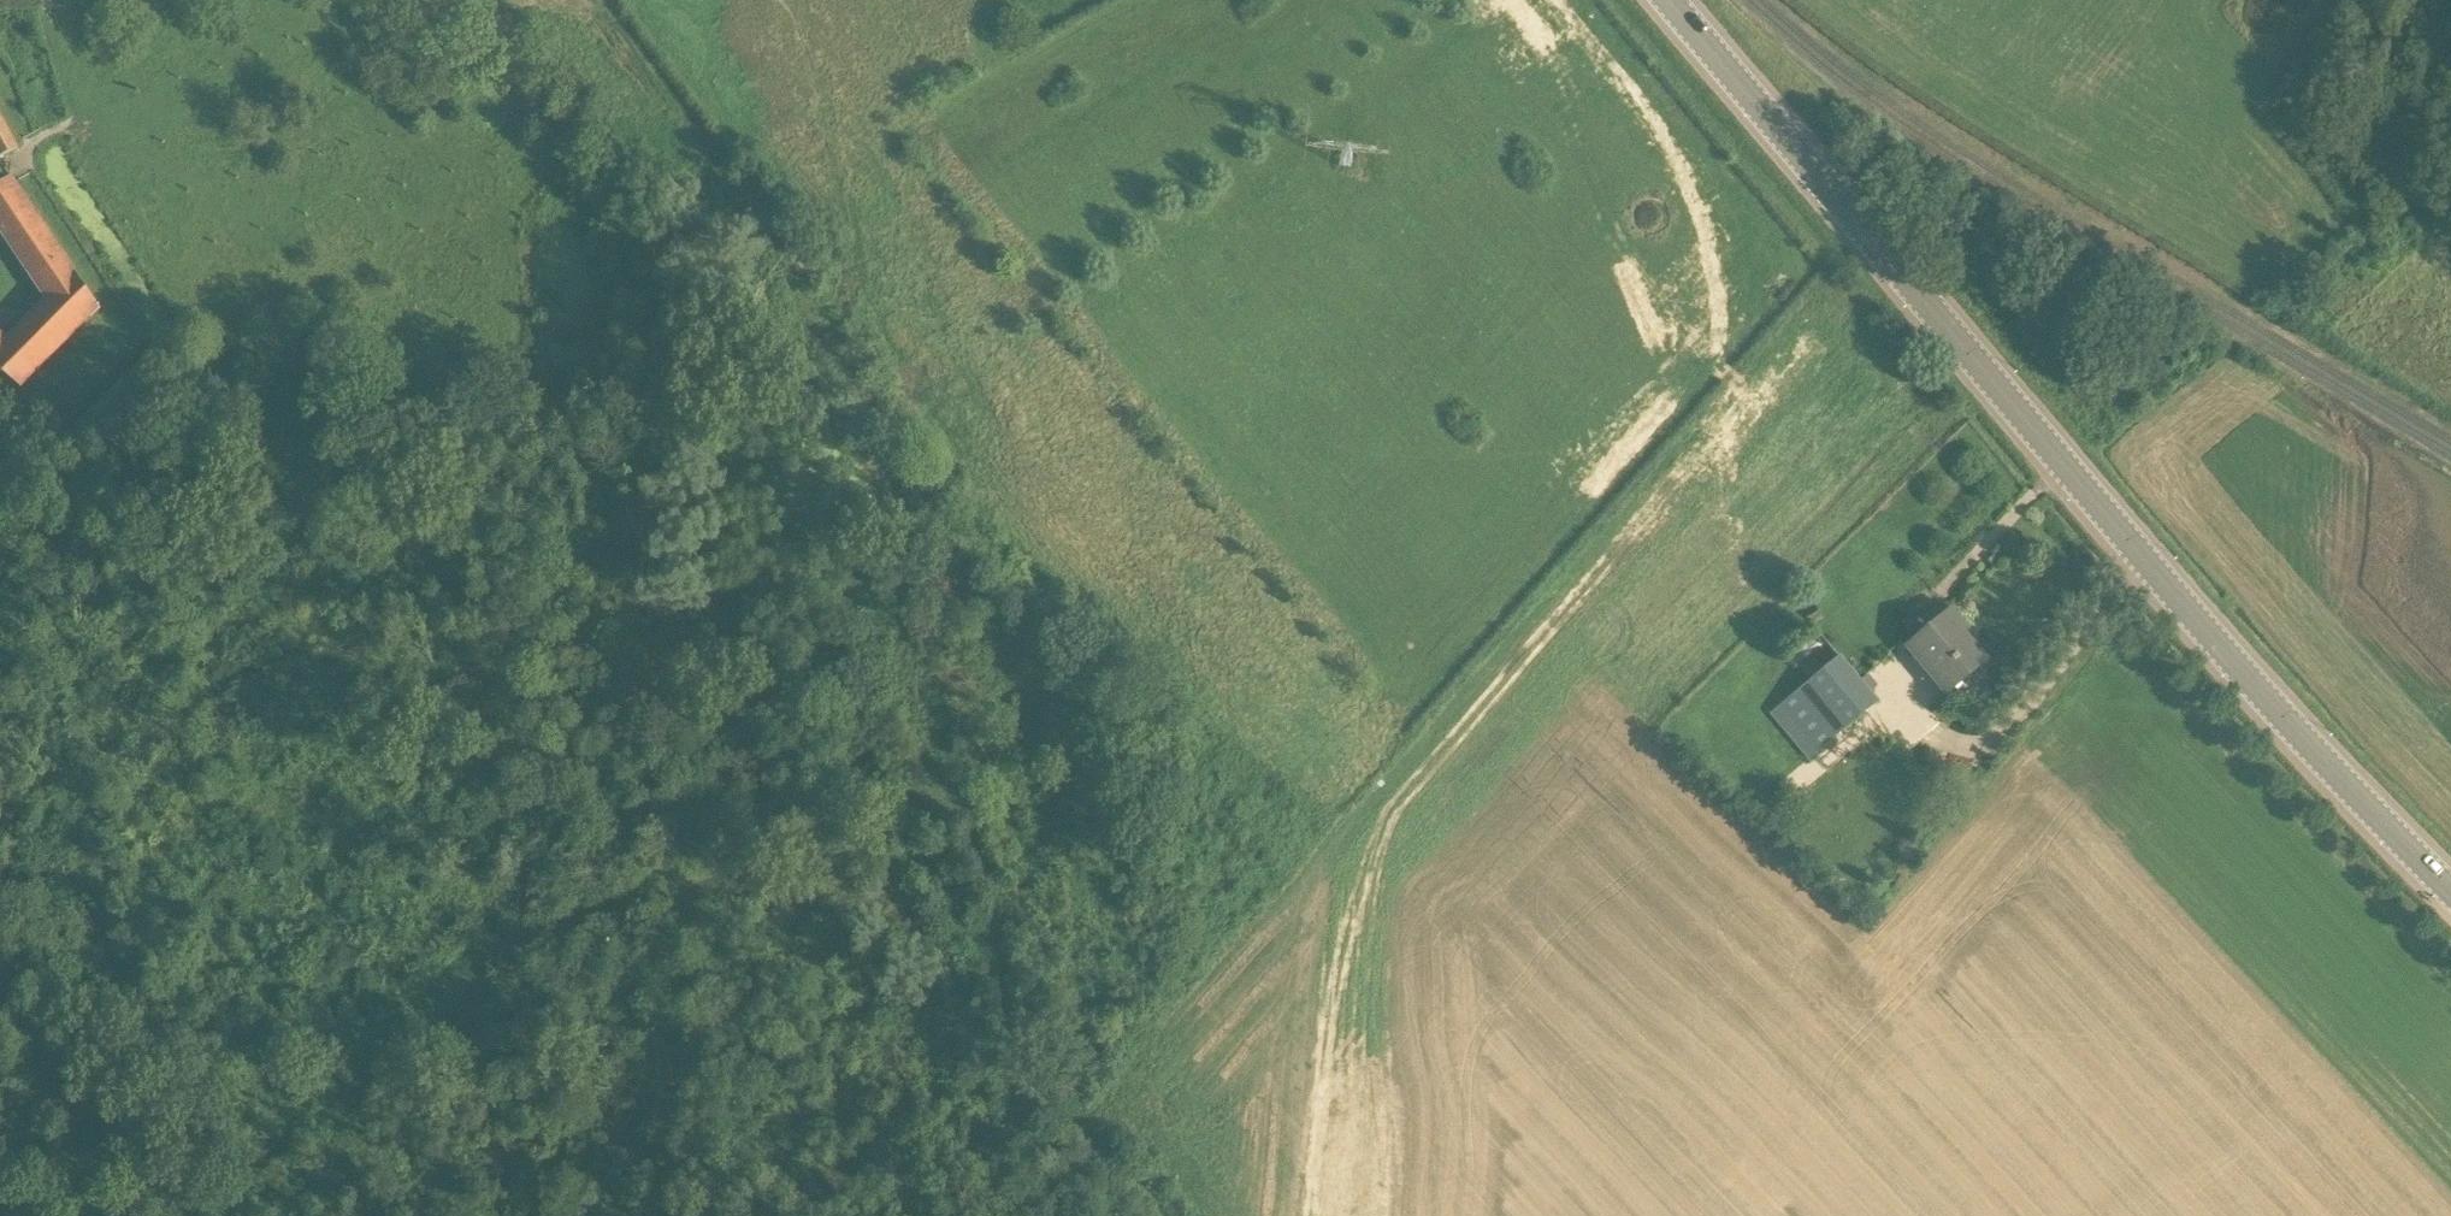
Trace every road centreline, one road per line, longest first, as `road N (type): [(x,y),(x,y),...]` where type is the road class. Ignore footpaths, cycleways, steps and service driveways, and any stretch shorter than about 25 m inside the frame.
road 1 (tertiary): [(2450,893),(2195,616),(1670,0)]

